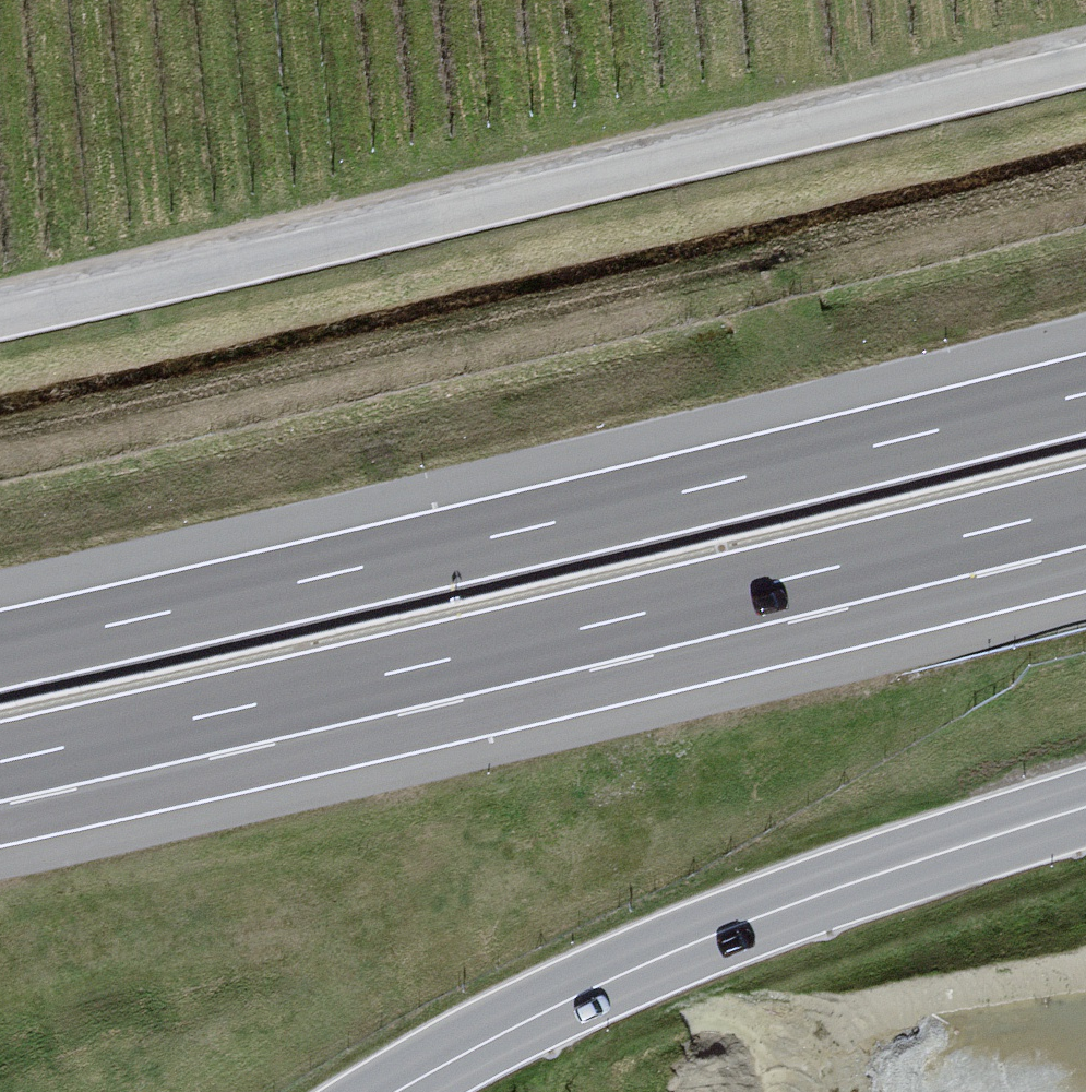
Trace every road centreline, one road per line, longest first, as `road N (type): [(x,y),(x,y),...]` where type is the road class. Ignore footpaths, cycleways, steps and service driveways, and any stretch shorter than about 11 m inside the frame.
road 1 (motorway): [(1085,391),(0,647)]
road 2 (unclassified): [(1085,65),(0,319)]
road 3 (motorway): [(192,722),(1085,508)]
road 4 (tertiary): [(398,1091),(510,1030),(763,916),(1085,808)]
road 5 (motorway): [(0,782),(192,722)]
road 6 (motorway): [(0,764),(192,722)]

